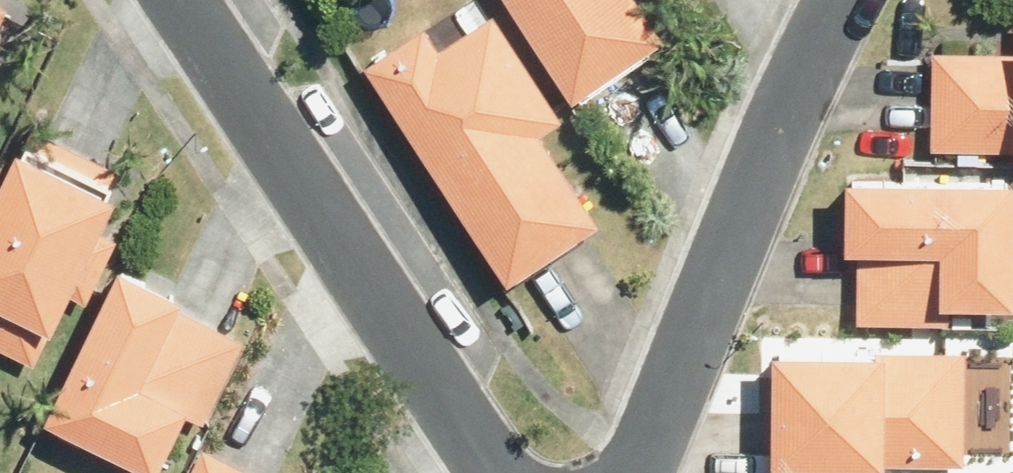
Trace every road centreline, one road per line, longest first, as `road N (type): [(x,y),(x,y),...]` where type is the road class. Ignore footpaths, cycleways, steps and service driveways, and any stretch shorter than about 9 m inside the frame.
road 1 (residential): [(504,472),(184,0)]
road 2 (residential): [(840,0),(639,472)]

